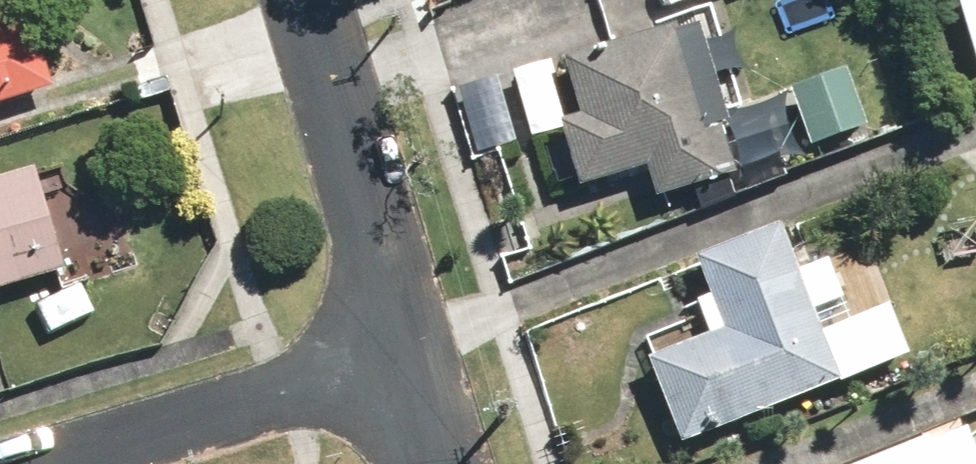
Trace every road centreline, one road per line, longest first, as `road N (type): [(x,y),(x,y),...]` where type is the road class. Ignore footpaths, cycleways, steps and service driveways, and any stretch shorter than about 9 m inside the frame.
road 1 (residential): [(411,353),(48,463)]
road 2 (residential): [(411,353),(305,0)]

